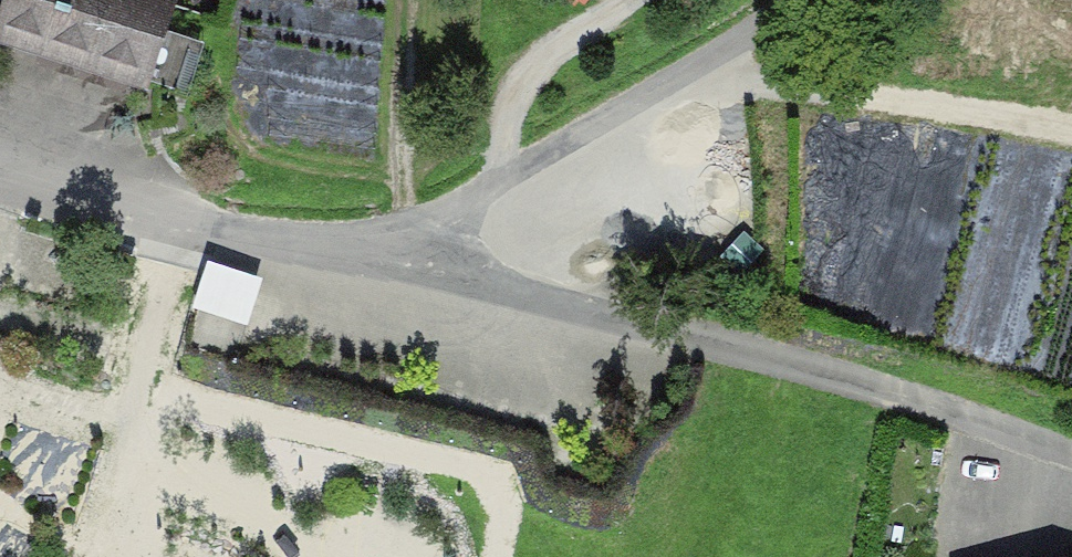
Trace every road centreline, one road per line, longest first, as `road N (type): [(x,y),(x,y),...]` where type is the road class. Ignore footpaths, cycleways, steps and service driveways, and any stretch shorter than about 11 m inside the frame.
road 1 (residential): [(0,158),(107,195),(388,259),(1071,444)]
road 2 (track): [(388,259),(801,0)]

